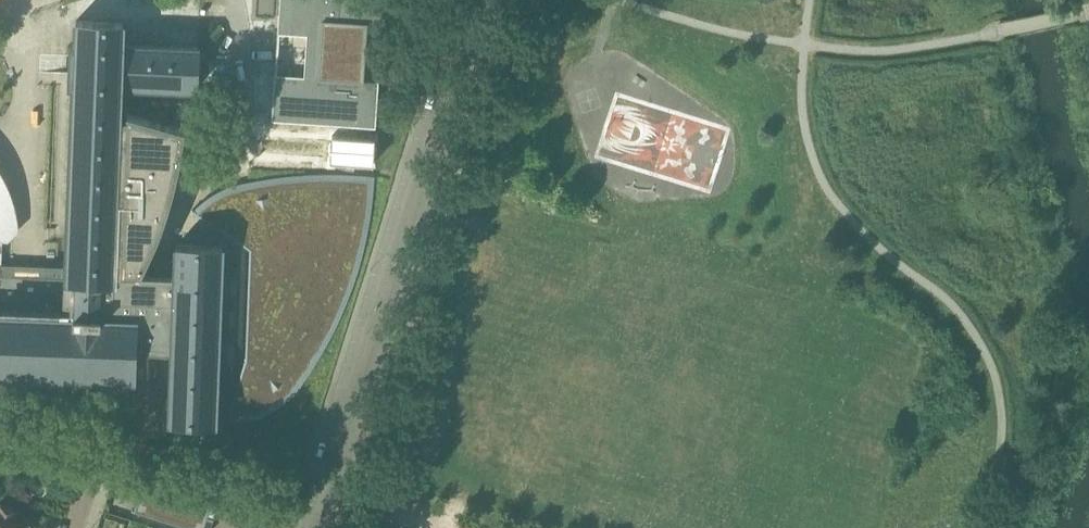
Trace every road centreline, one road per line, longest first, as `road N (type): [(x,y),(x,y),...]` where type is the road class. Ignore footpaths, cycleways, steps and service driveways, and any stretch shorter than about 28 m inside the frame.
road 1 (unclassified): [(318,527),(476,0)]
road 2 (residential): [(79,527),(94,458),(56,445),(0,444)]

